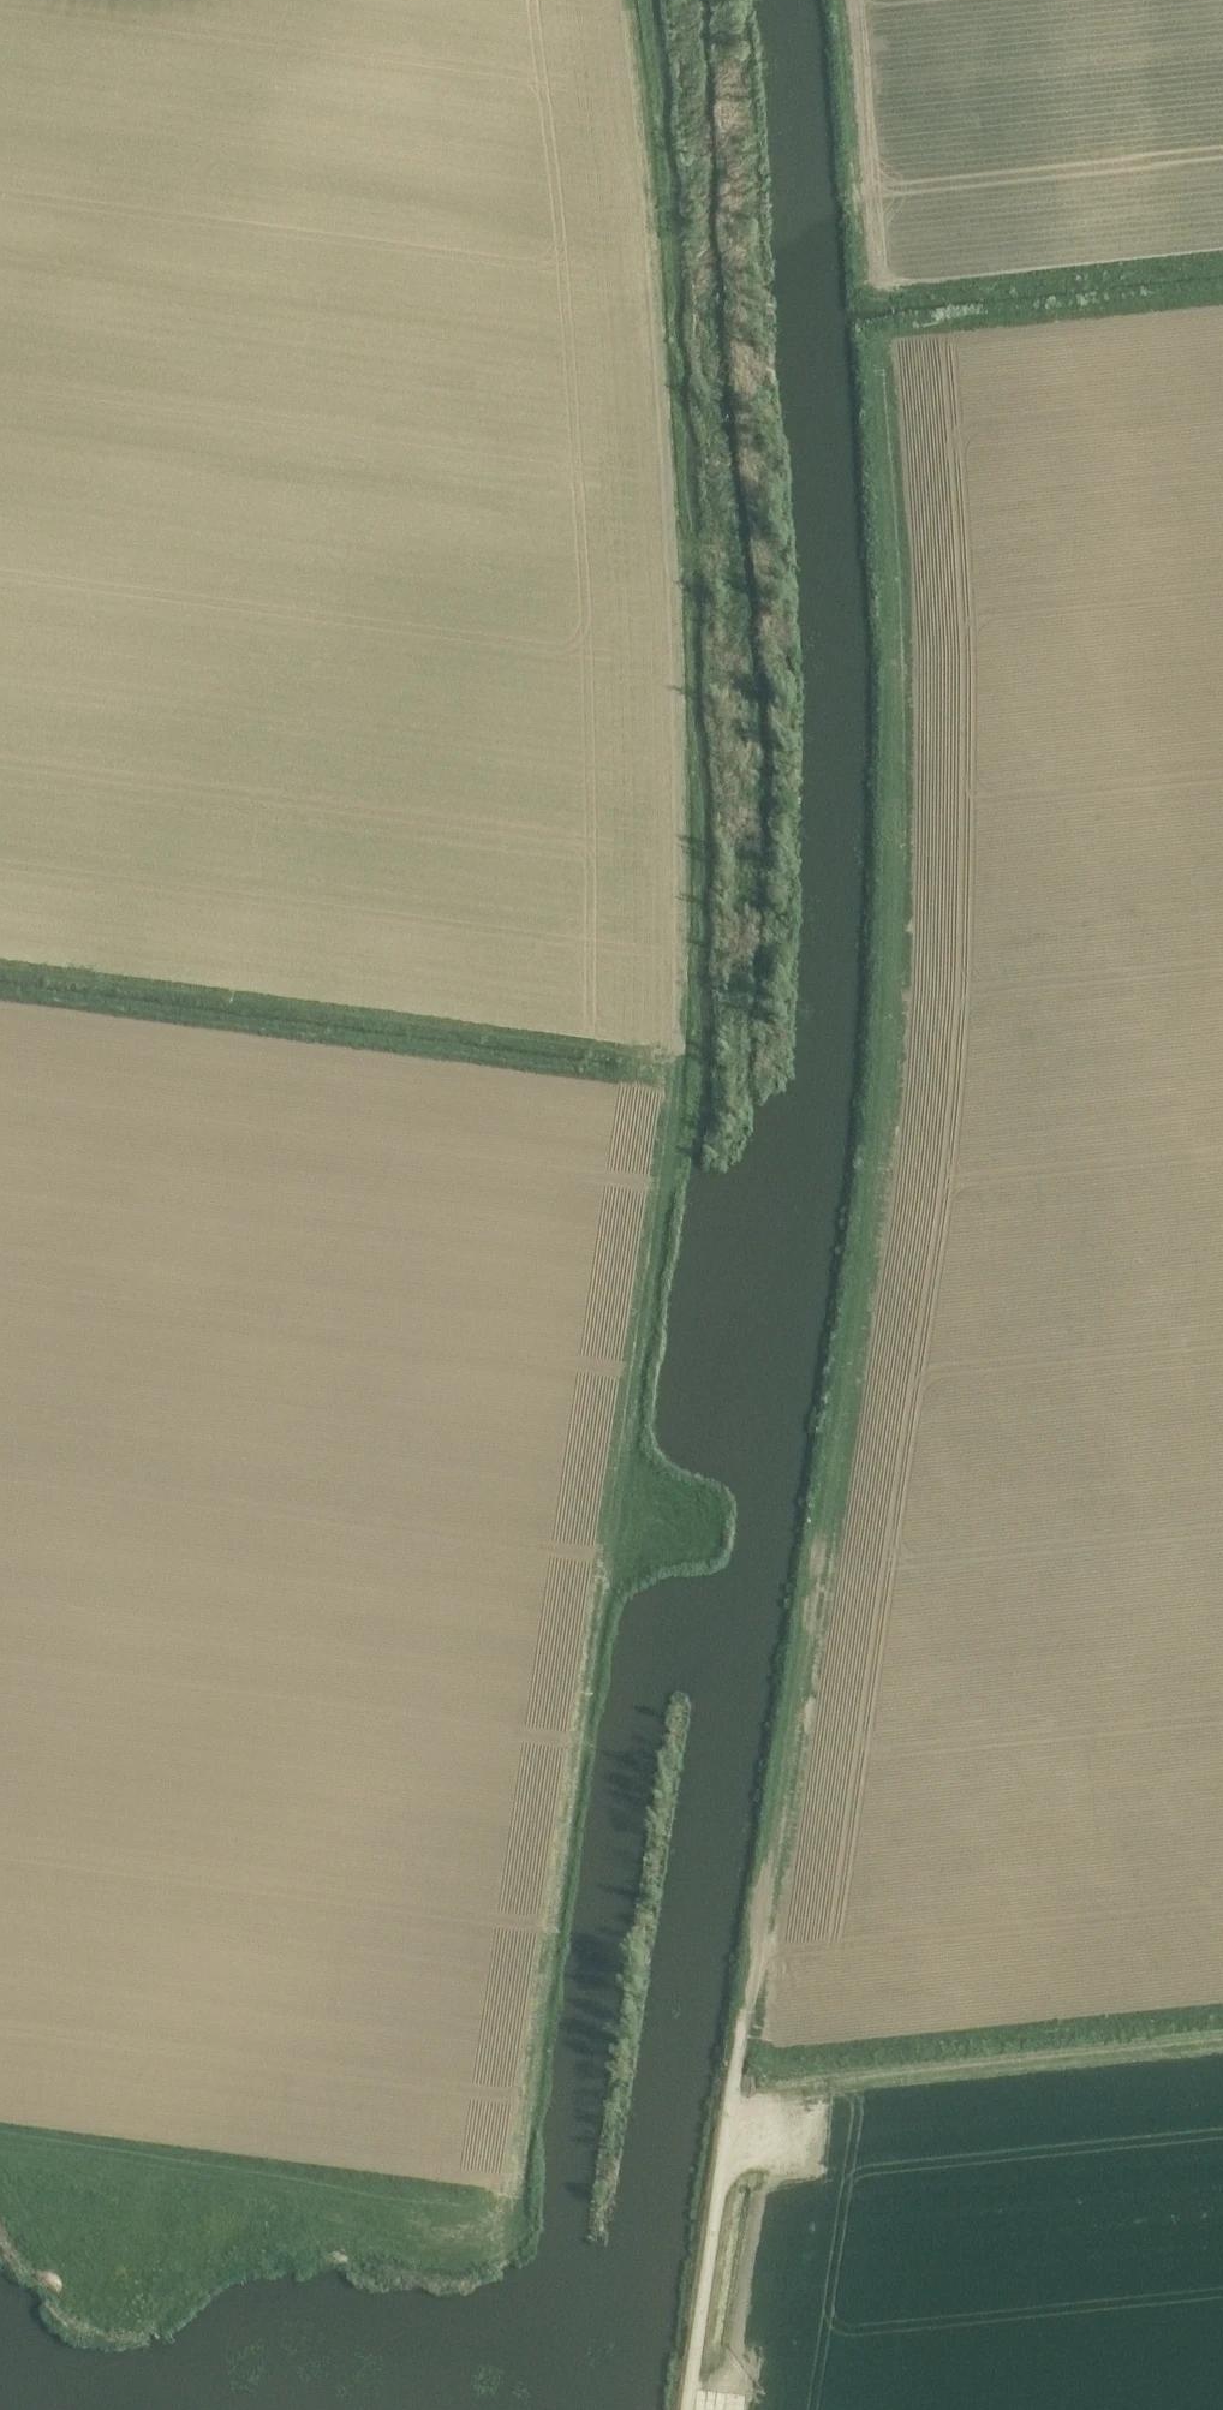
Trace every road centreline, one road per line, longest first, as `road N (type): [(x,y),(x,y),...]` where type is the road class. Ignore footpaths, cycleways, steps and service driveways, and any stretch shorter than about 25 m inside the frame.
road 1 (unclassified): [(684,2409),(734,2066)]

